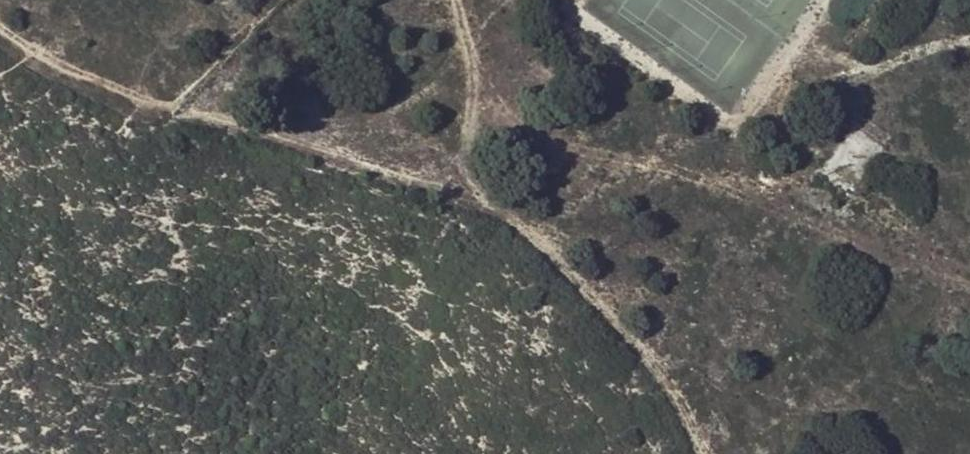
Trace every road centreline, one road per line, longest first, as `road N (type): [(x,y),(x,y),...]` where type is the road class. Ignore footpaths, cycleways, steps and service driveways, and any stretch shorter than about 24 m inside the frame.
road 1 (track): [(0,21),(62,67),(165,101),(435,160),(494,190),(585,278),(710,453)]
road 2 (track): [(476,70),(498,107),(537,135),(790,209),(969,285)]
road 3 (track): [(494,190),(467,157),(461,111),(476,70),(458,0)]

